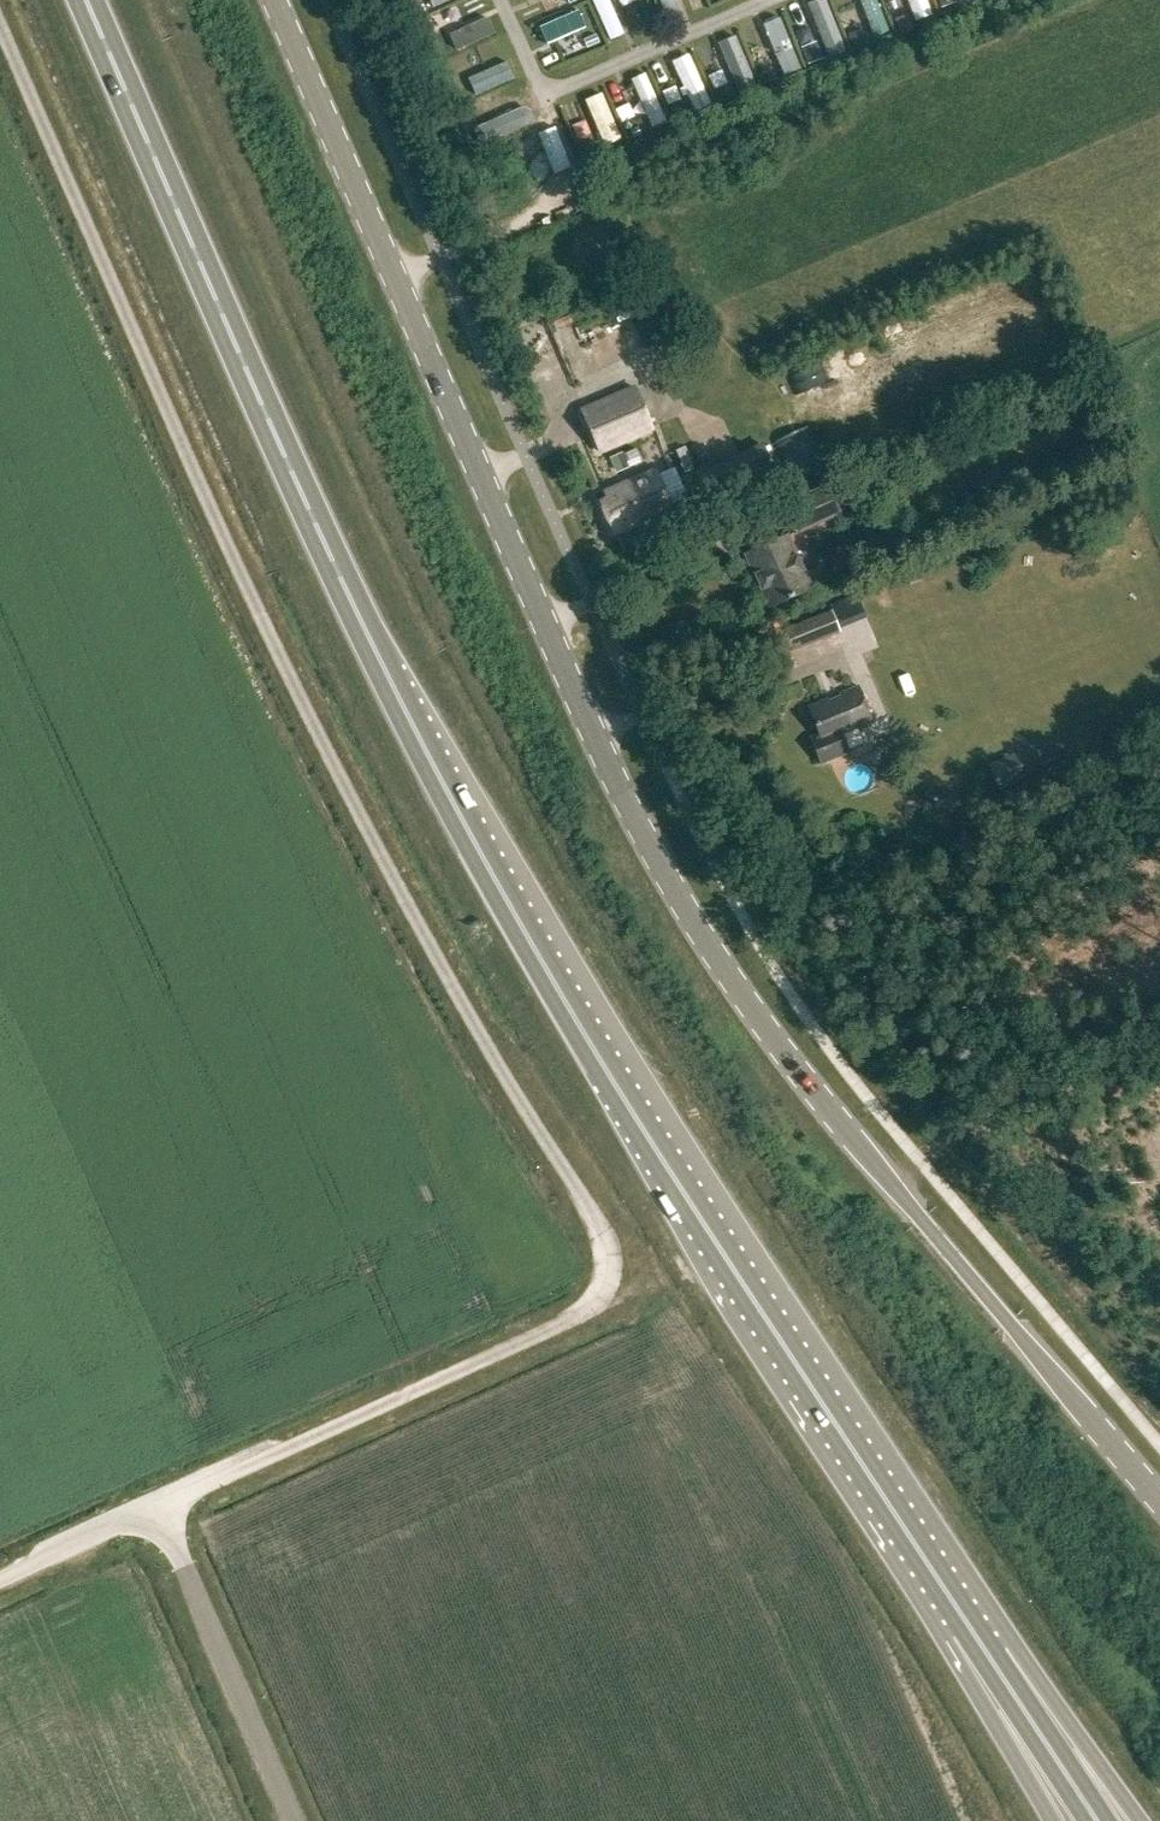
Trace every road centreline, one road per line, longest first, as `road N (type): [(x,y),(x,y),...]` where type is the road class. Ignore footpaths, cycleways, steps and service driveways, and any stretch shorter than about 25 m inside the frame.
road 1 (track): [(159,1504),(580,1316),(610,1288),(612,1245),(494,1061),(320,741),(0,27)]
road 2 (tertiary): [(275,0),(630,809),(736,989),(1159,1501)]
road 3 (trunk): [(413,729),(668,1171),(980,1645)]
road 4 (trunk): [(413,729),(88,0)]
road 5 (unclassified): [(294,1820),(159,1504)]
road 6 (track): [(1159,1047),(919,1161)]
road 7 (trunk): [(1135,1820),(980,1645)]
road 8 (trunk): [(980,1645),(1099,1820)]
road 9 (trunk): [(980,1645),(1058,1820)]
road 10 (unclassified): [(0,1577),(159,1504)]

